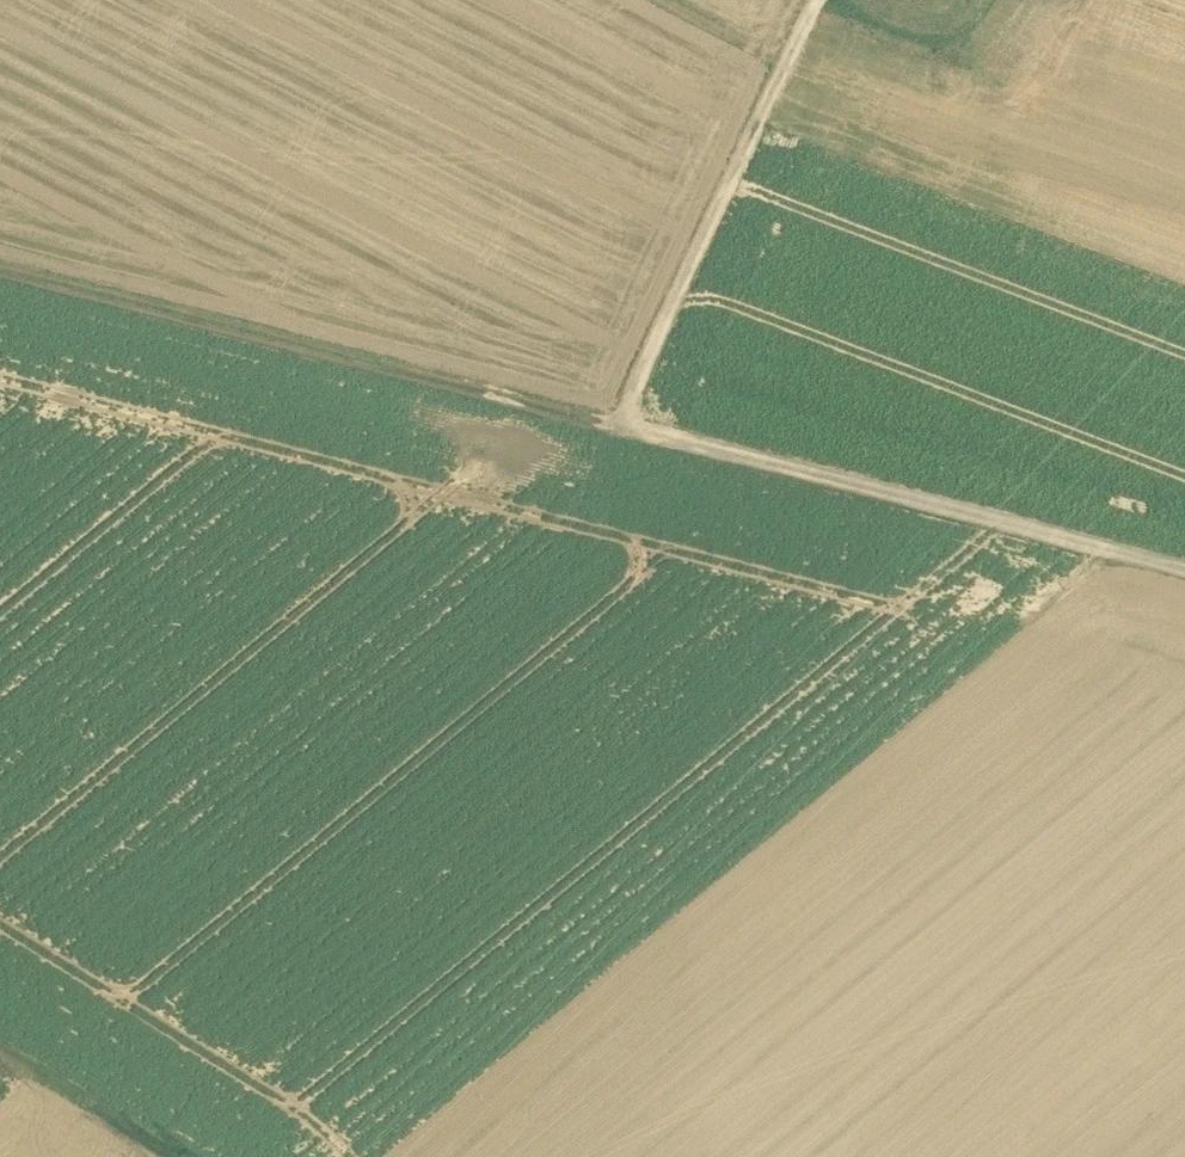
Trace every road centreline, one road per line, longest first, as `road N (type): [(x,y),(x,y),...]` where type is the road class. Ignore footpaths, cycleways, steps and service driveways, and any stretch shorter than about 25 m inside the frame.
road 1 (track): [(1184,578),(0,275)]
road 2 (track): [(636,441),(844,0)]
road 3 (track): [(0,1051),(167,1156)]
road 4 (track): [(648,0),(803,80)]

